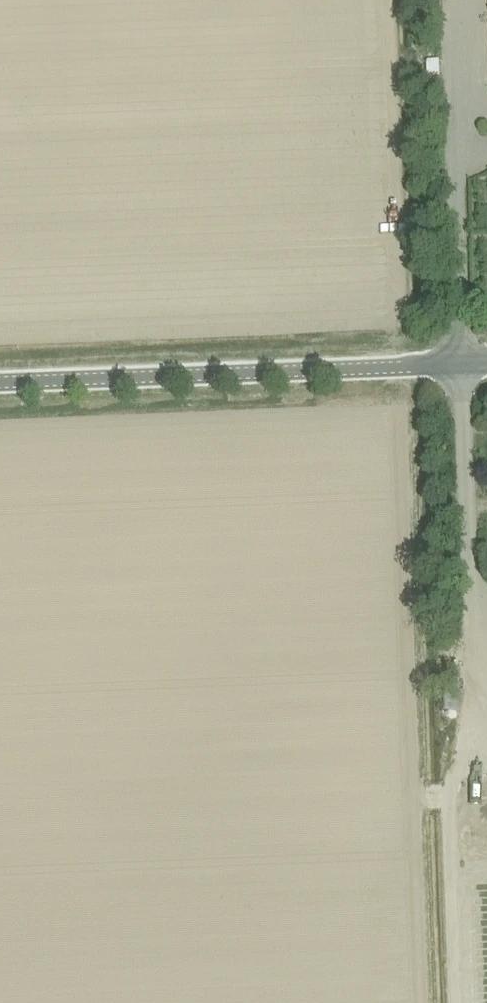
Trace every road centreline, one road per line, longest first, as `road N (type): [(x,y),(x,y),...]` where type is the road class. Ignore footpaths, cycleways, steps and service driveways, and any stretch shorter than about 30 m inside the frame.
road 1 (unclassified): [(0,383),(486,364)]

